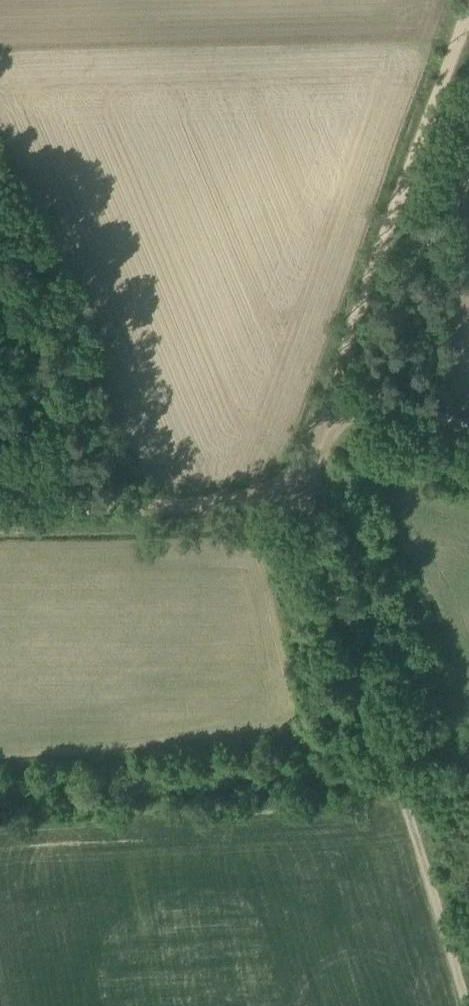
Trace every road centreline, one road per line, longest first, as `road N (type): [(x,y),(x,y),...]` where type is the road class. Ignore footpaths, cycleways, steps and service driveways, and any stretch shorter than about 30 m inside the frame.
road 1 (track): [(468,983),(301,470)]
road 2 (track): [(336,394),(468,22)]
road 3 (track): [(0,509),(206,503),(270,491),(301,470)]
road 4 (track): [(468,426),(336,394)]

